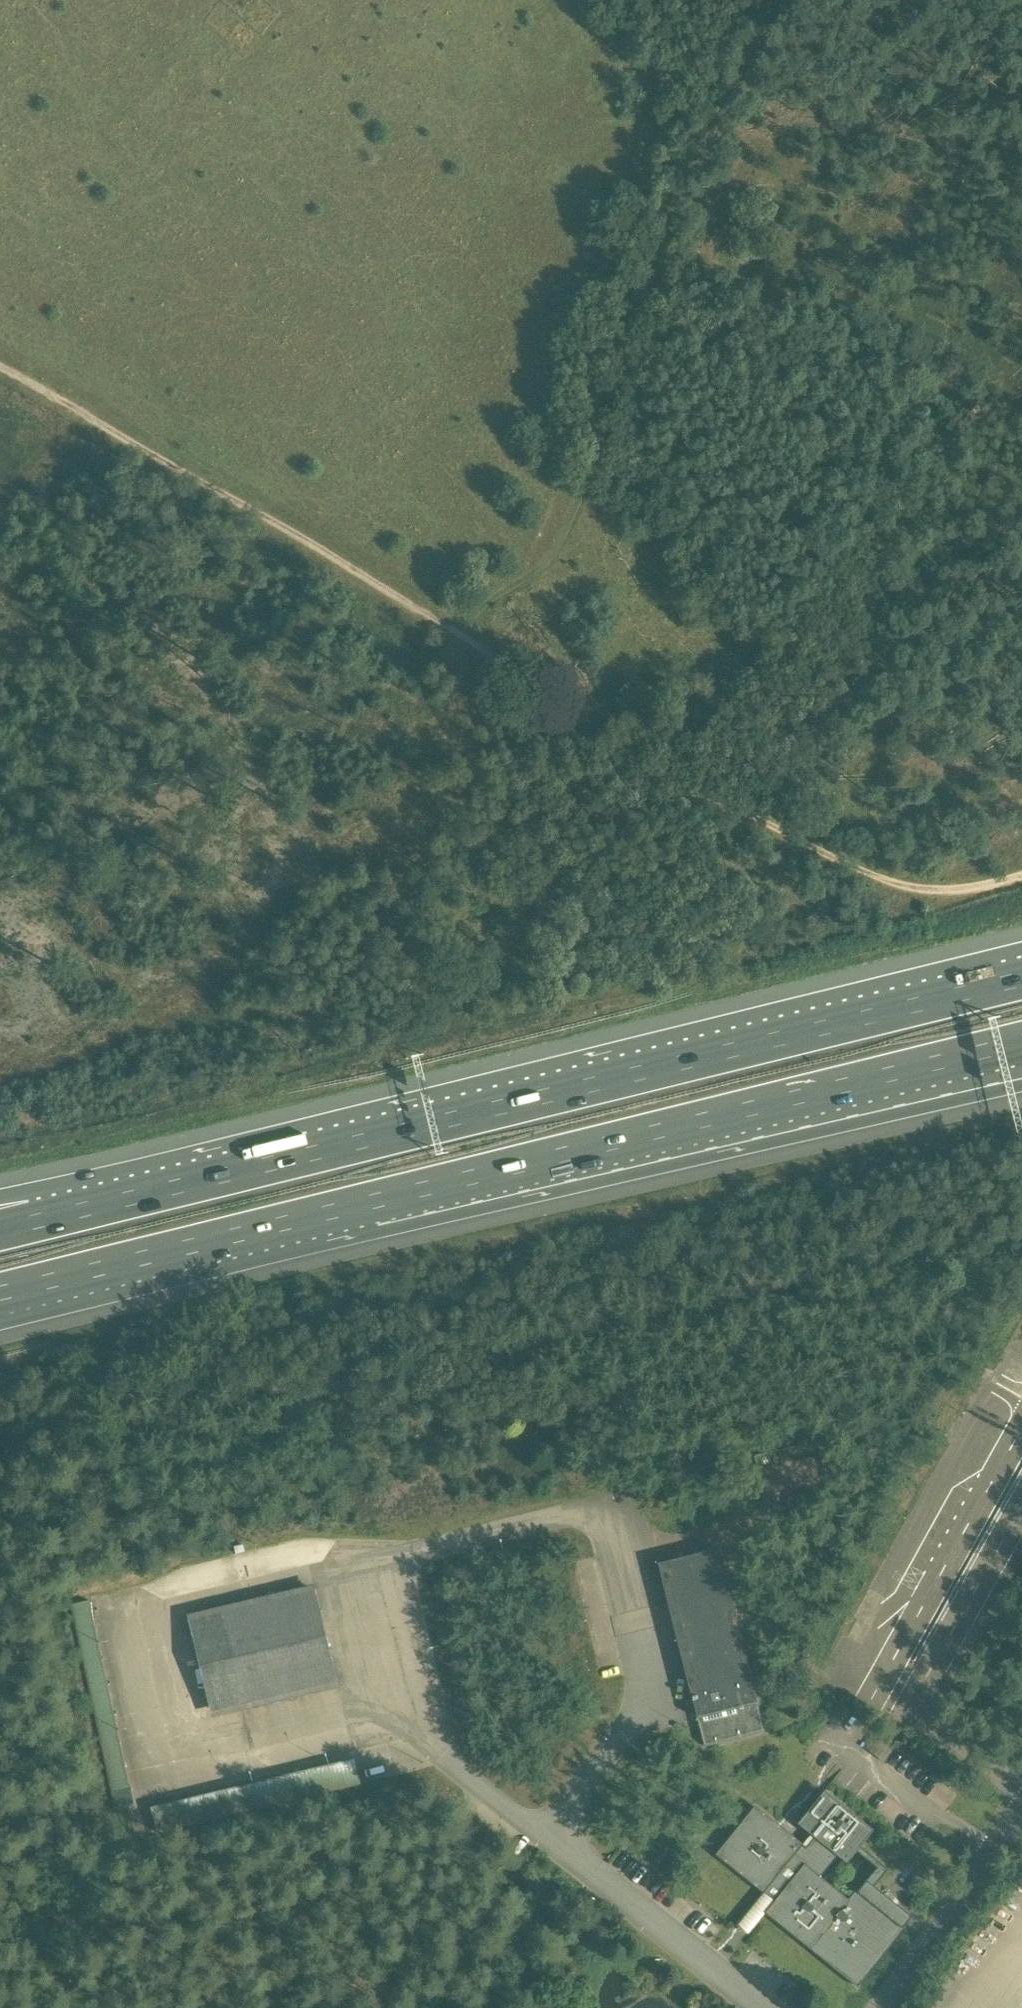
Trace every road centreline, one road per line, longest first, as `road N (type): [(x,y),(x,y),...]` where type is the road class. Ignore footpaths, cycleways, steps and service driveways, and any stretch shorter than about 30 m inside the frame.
road 1 (motorway): [(1021,979),(33,1221)]
road 2 (track): [(484,648),(516,628),(584,490),(630,347),(767,0)]
road 3 (motorway): [(0,1294),(609,1148)]
road 4 (track): [(484,648),(562,727),(853,869),(934,890),(1021,874)]
road 5 (track): [(0,361),(484,648)]
road 6 (motorway): [(609,1148),(1021,1045)]
road 7 (motorway): [(609,1148),(1021,1082)]
road 8 (unclassified): [(878,2007),(1021,1811)]

